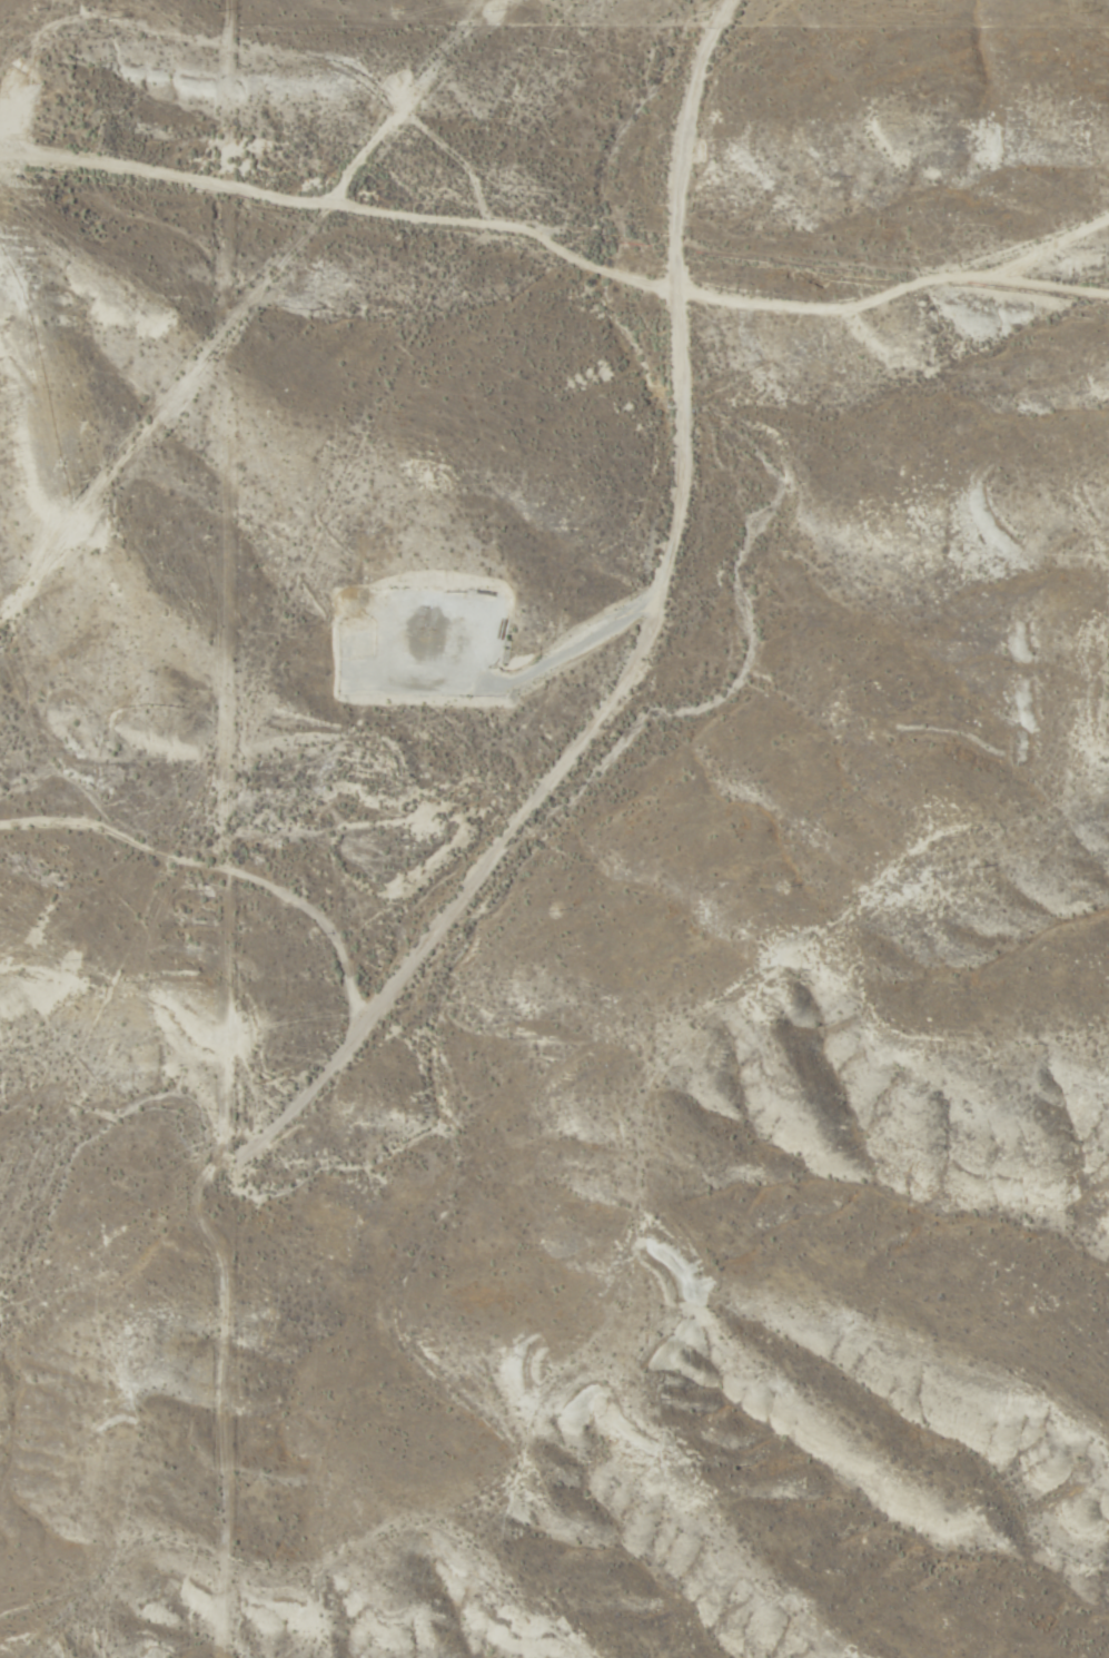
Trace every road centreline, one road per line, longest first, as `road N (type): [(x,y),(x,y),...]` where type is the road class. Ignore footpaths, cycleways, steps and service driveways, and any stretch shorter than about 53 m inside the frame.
road 1 (track): [(232,0),(429,82),(710,169),(1108,205)]
road 2 (residential): [(0,622),(496,0)]

